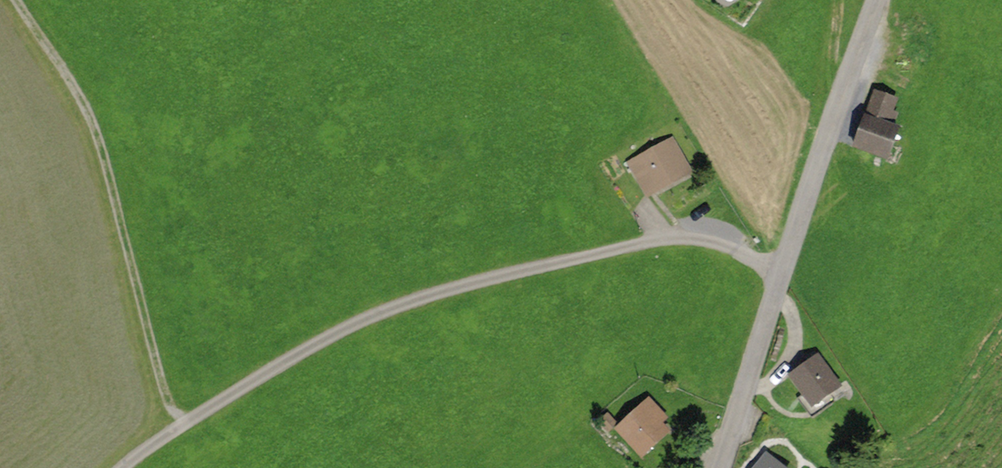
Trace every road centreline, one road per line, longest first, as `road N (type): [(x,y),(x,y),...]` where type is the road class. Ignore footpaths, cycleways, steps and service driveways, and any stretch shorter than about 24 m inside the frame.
road 1 (track): [(785,268),(721,245),(660,239),(474,285),(347,329),(126,467)]
road 2 (residential): [(711,467),(876,0)]
road 3 (track): [(188,422),(167,399),(100,135),(20,0)]

